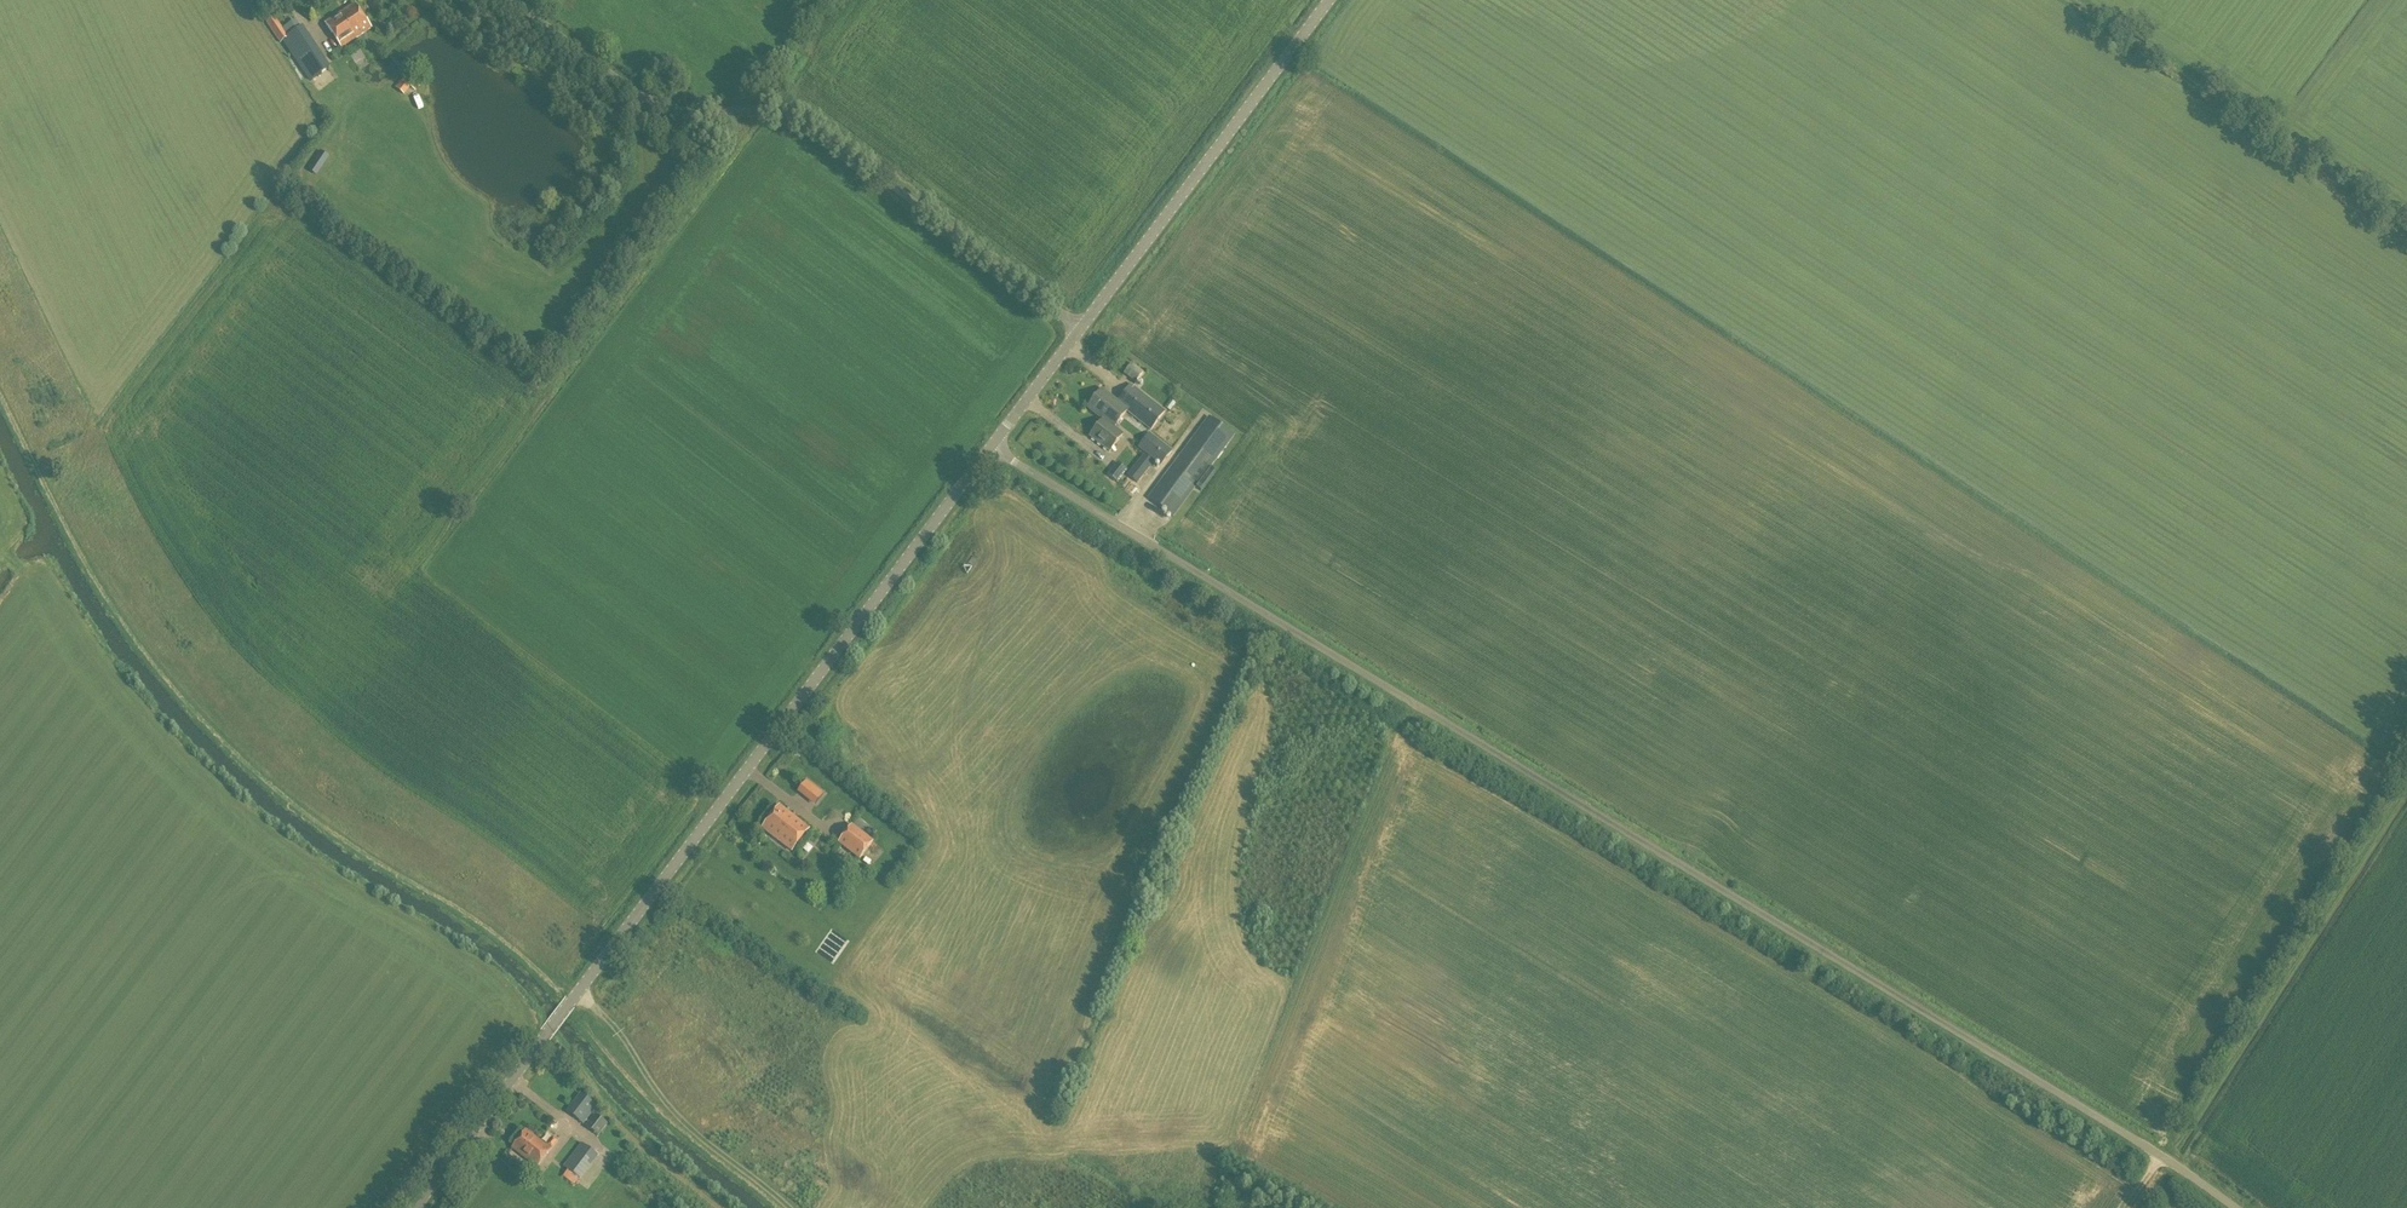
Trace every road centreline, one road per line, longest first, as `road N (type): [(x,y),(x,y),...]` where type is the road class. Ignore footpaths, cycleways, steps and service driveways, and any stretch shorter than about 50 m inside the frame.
road 1 (unclassified): [(2234,1207),(991,448)]
road 2 (unclassified): [(417,1207),(991,448)]
road 3 (unclassified): [(1081,328),(804,120),(774,110),(671,109),(628,88),(508,0)]
road 4 (unclassified): [(1081,328),(1331,0)]
road 5 (unclassified): [(991,448),(1081,328)]

